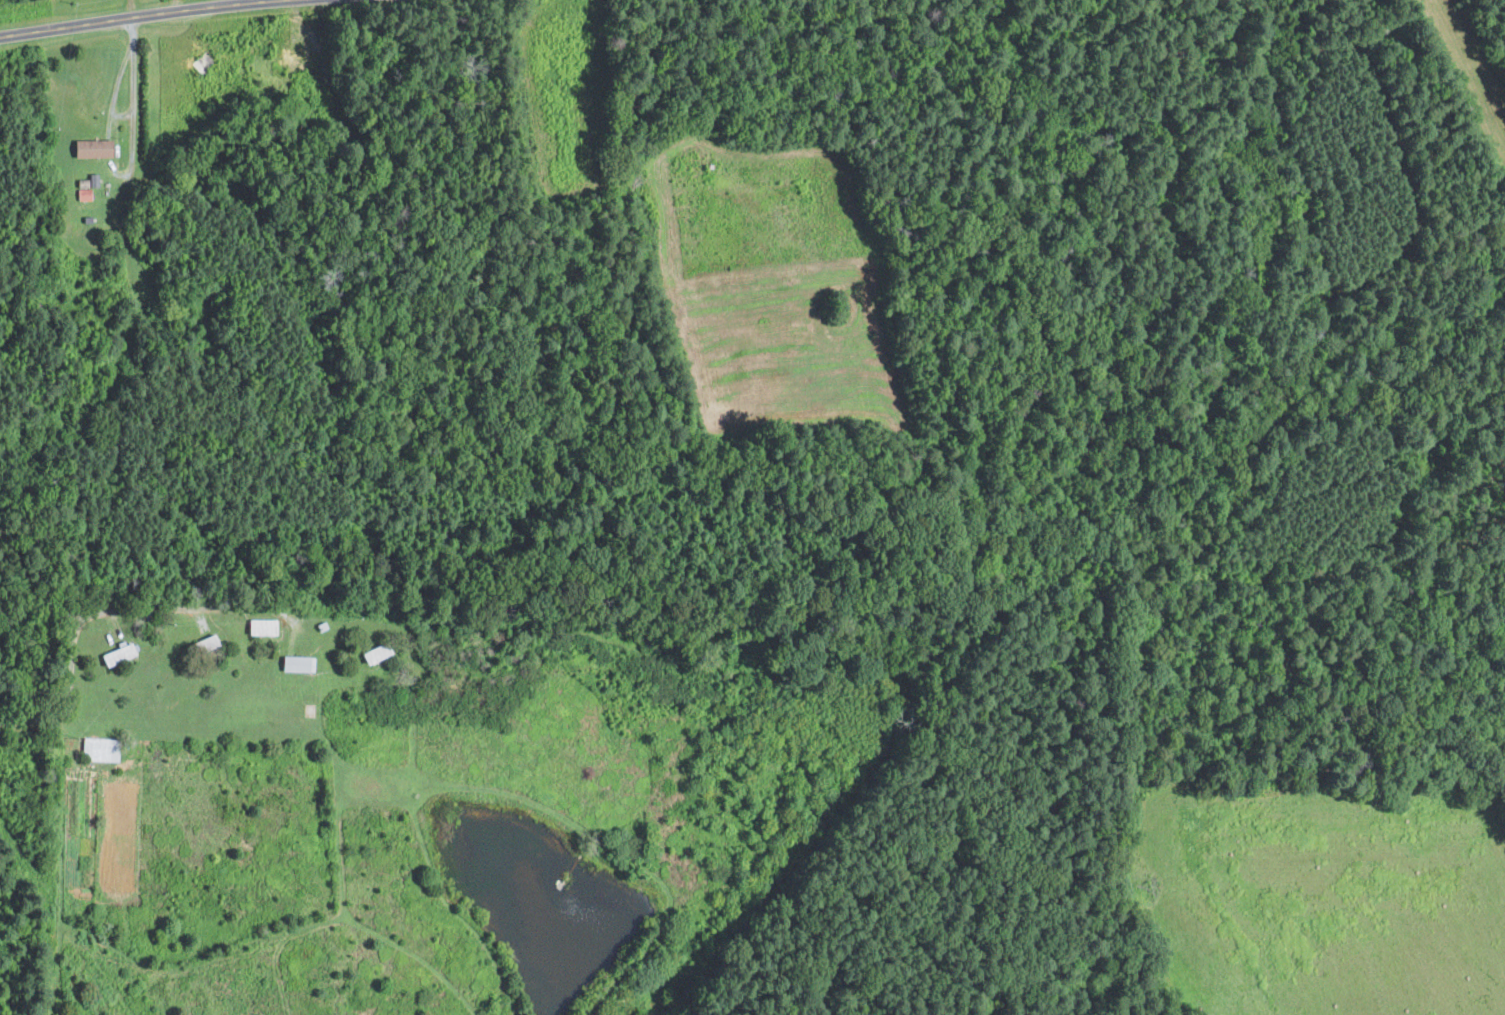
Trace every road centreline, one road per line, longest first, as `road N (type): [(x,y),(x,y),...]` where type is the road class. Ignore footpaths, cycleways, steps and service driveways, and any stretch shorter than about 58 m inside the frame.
road 1 (residential): [(0,719),(54,712),(68,696),(69,639),(75,622),(91,613),(268,607),(295,621)]
road 2 (tertiary): [(0,33),(246,0)]

